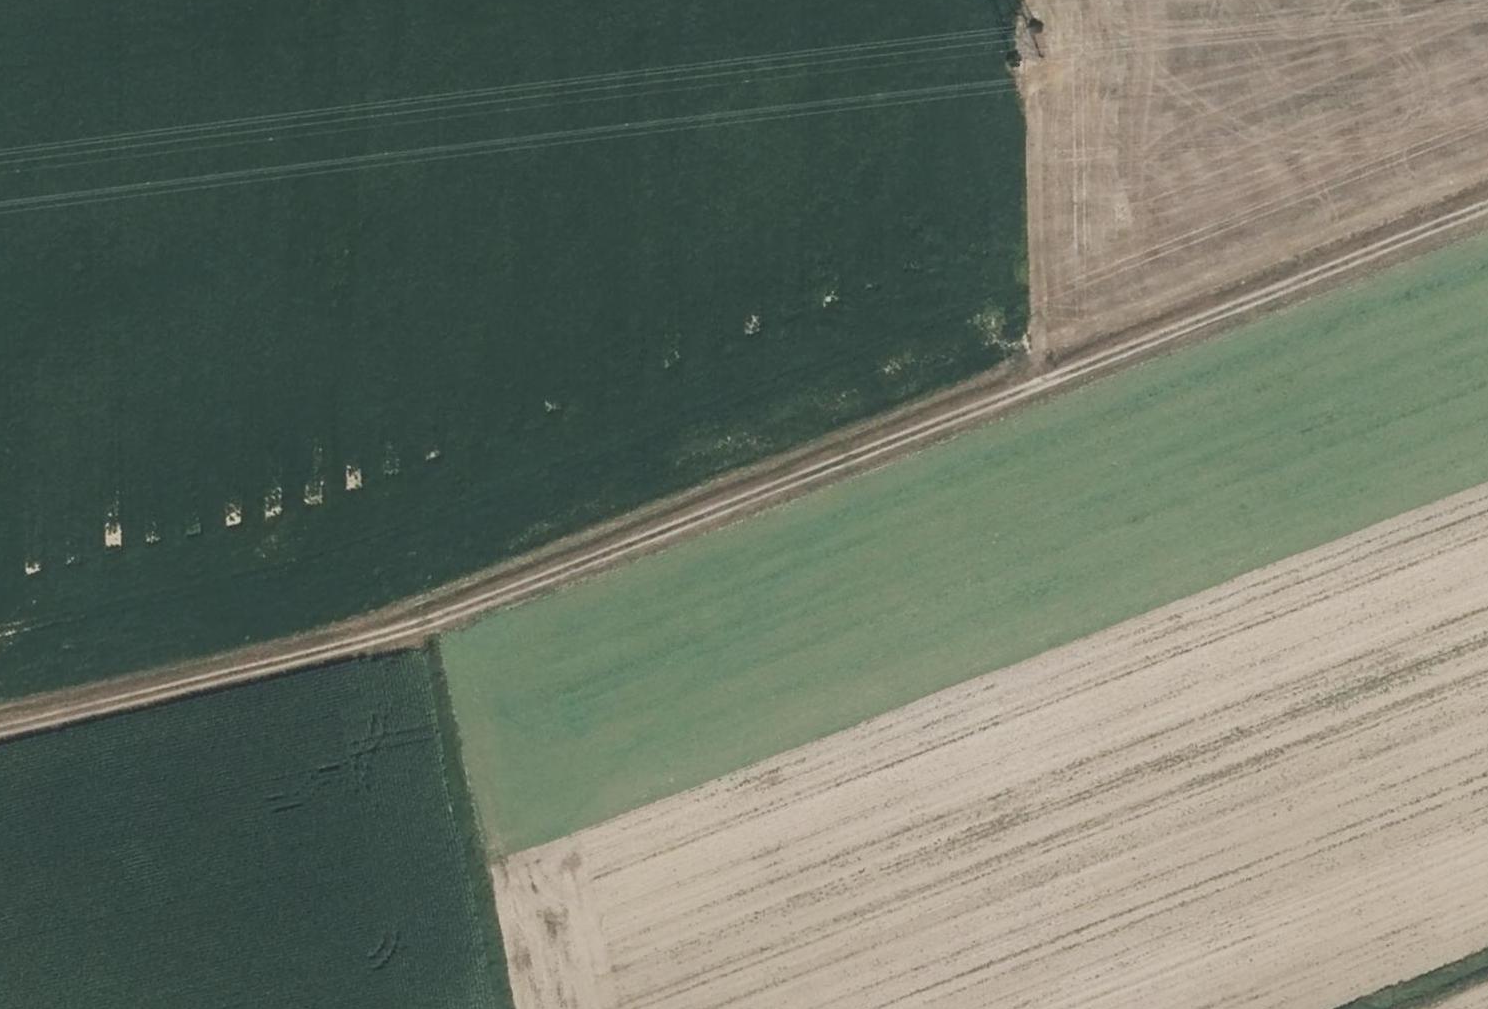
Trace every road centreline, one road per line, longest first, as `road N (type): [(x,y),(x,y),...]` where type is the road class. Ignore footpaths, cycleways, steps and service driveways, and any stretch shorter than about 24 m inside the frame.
road 1 (track): [(1487,207),(1186,334),(427,623),(0,728)]

